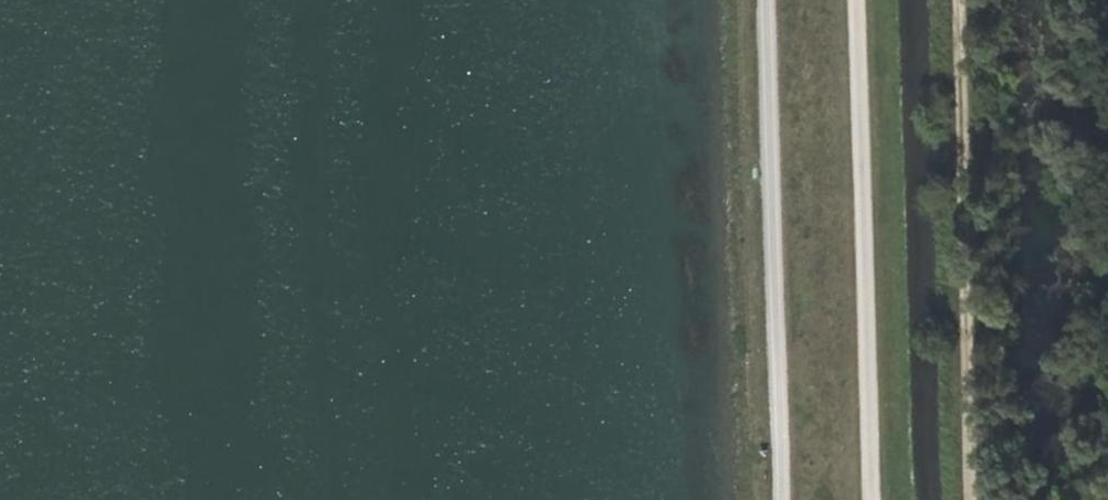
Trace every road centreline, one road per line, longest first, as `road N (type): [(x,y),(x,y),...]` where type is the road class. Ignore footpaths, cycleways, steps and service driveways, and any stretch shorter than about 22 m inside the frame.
road 1 (track): [(781,499),(767,0)]
road 2 (track): [(953,0),(966,499)]
road 3 (track): [(864,0),(877,499)]

